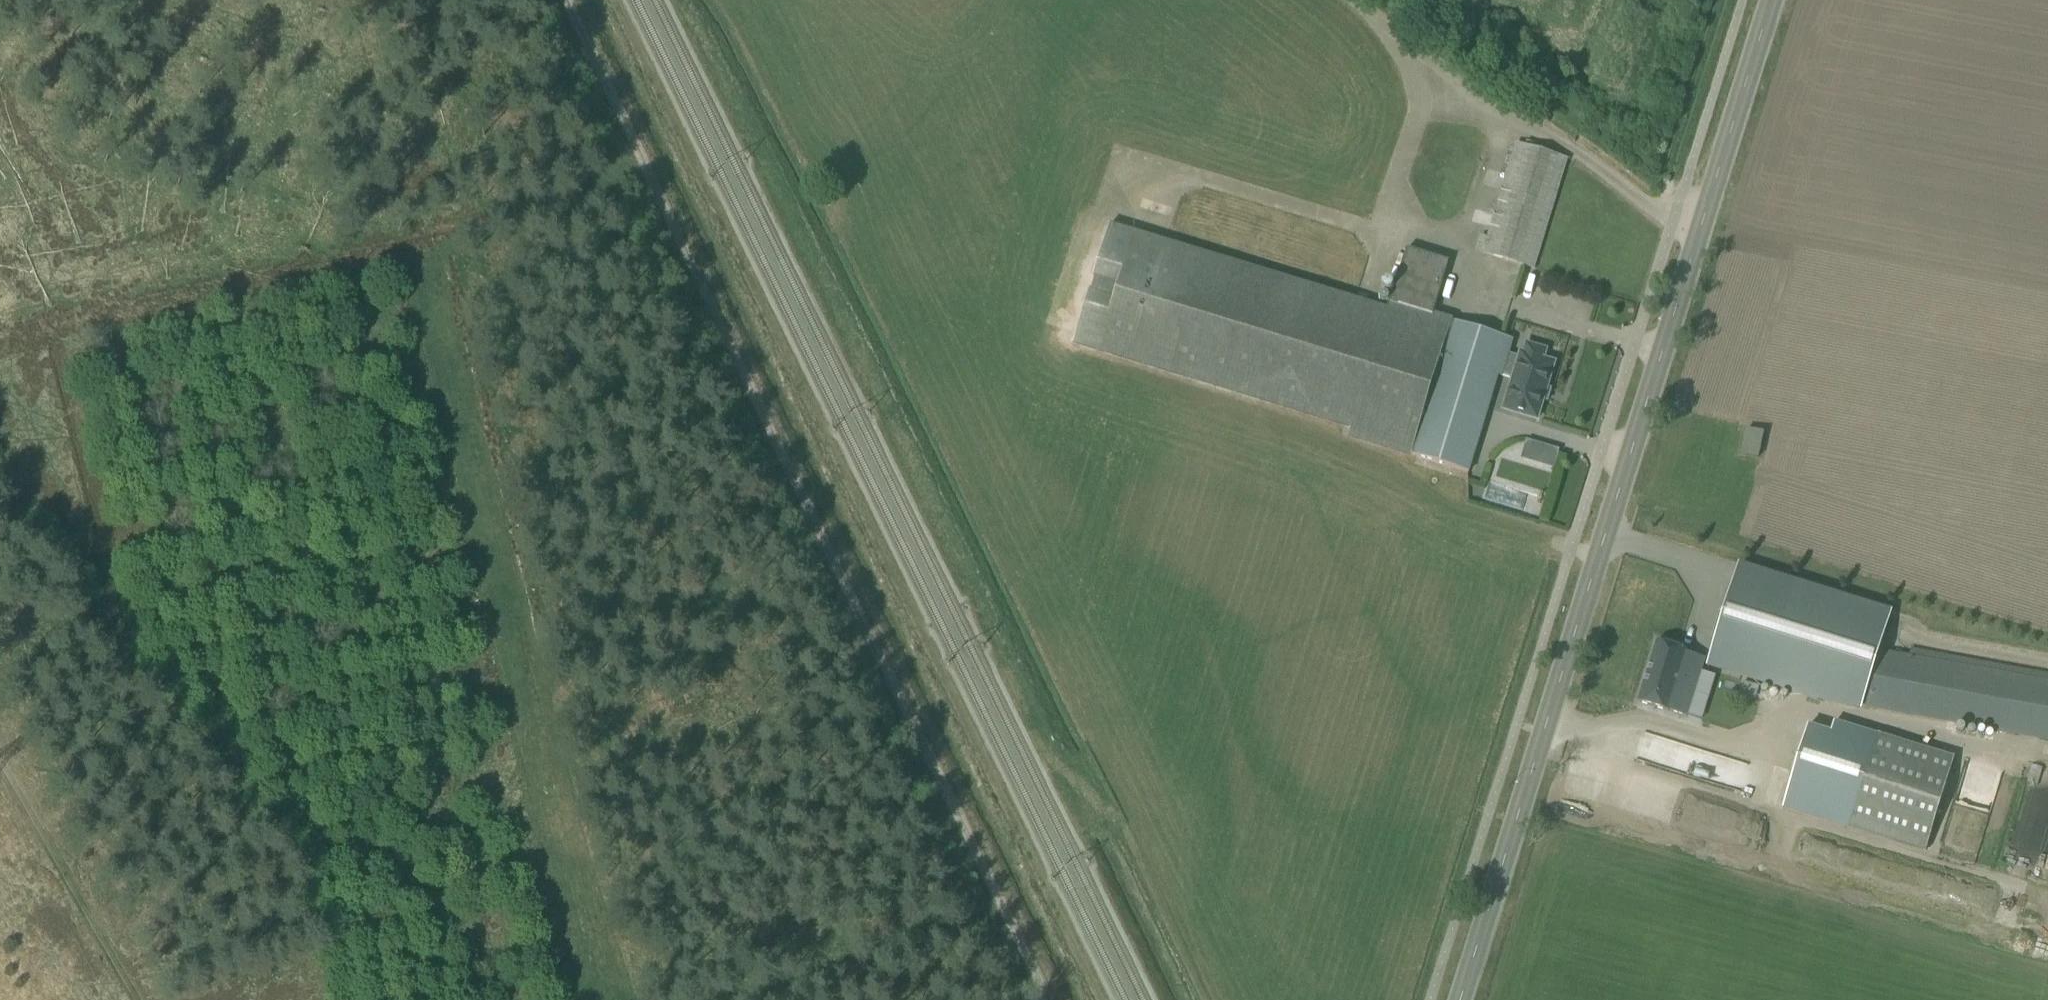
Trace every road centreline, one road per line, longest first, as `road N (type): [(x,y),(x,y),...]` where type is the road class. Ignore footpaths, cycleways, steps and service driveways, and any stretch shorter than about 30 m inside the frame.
road 1 (tertiary): [(1462,999),(1772,0)]

